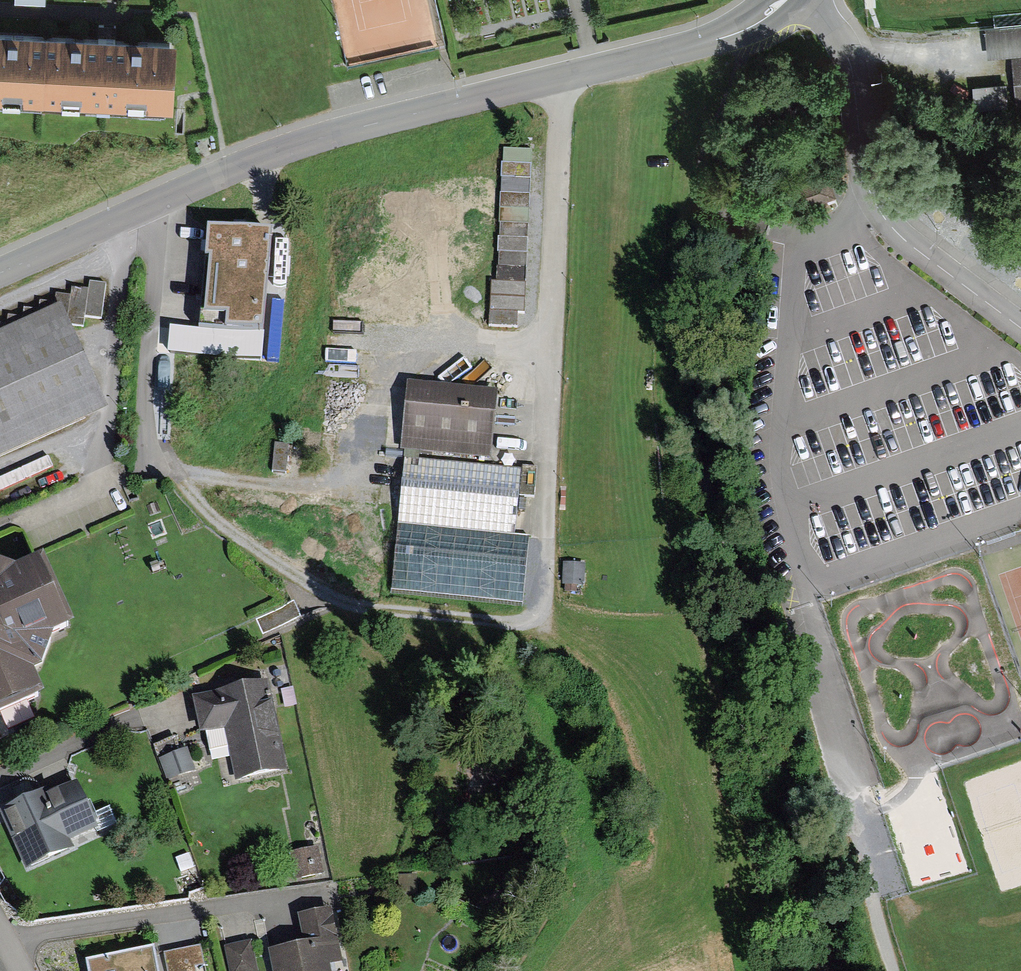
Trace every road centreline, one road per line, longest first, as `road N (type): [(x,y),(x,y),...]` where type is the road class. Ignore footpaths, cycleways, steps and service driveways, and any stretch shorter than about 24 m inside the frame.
road 1 (unclassified): [(0,272),(318,137),(733,34),(785,0)]
road 2 (residential): [(1020,328),(908,241),(872,201),(857,76),(812,0)]
road 3 (track): [(895,970),(851,810),(828,677)]
road 4 (track): [(146,427),(209,516),(346,603)]
road 5 (track): [(545,538),(543,604),(516,622),(346,603)]
road 6 (track): [(803,238),(757,226),(713,198),(706,181),(734,84),(733,34)]
road 7 (track): [(346,603),(464,674)]

